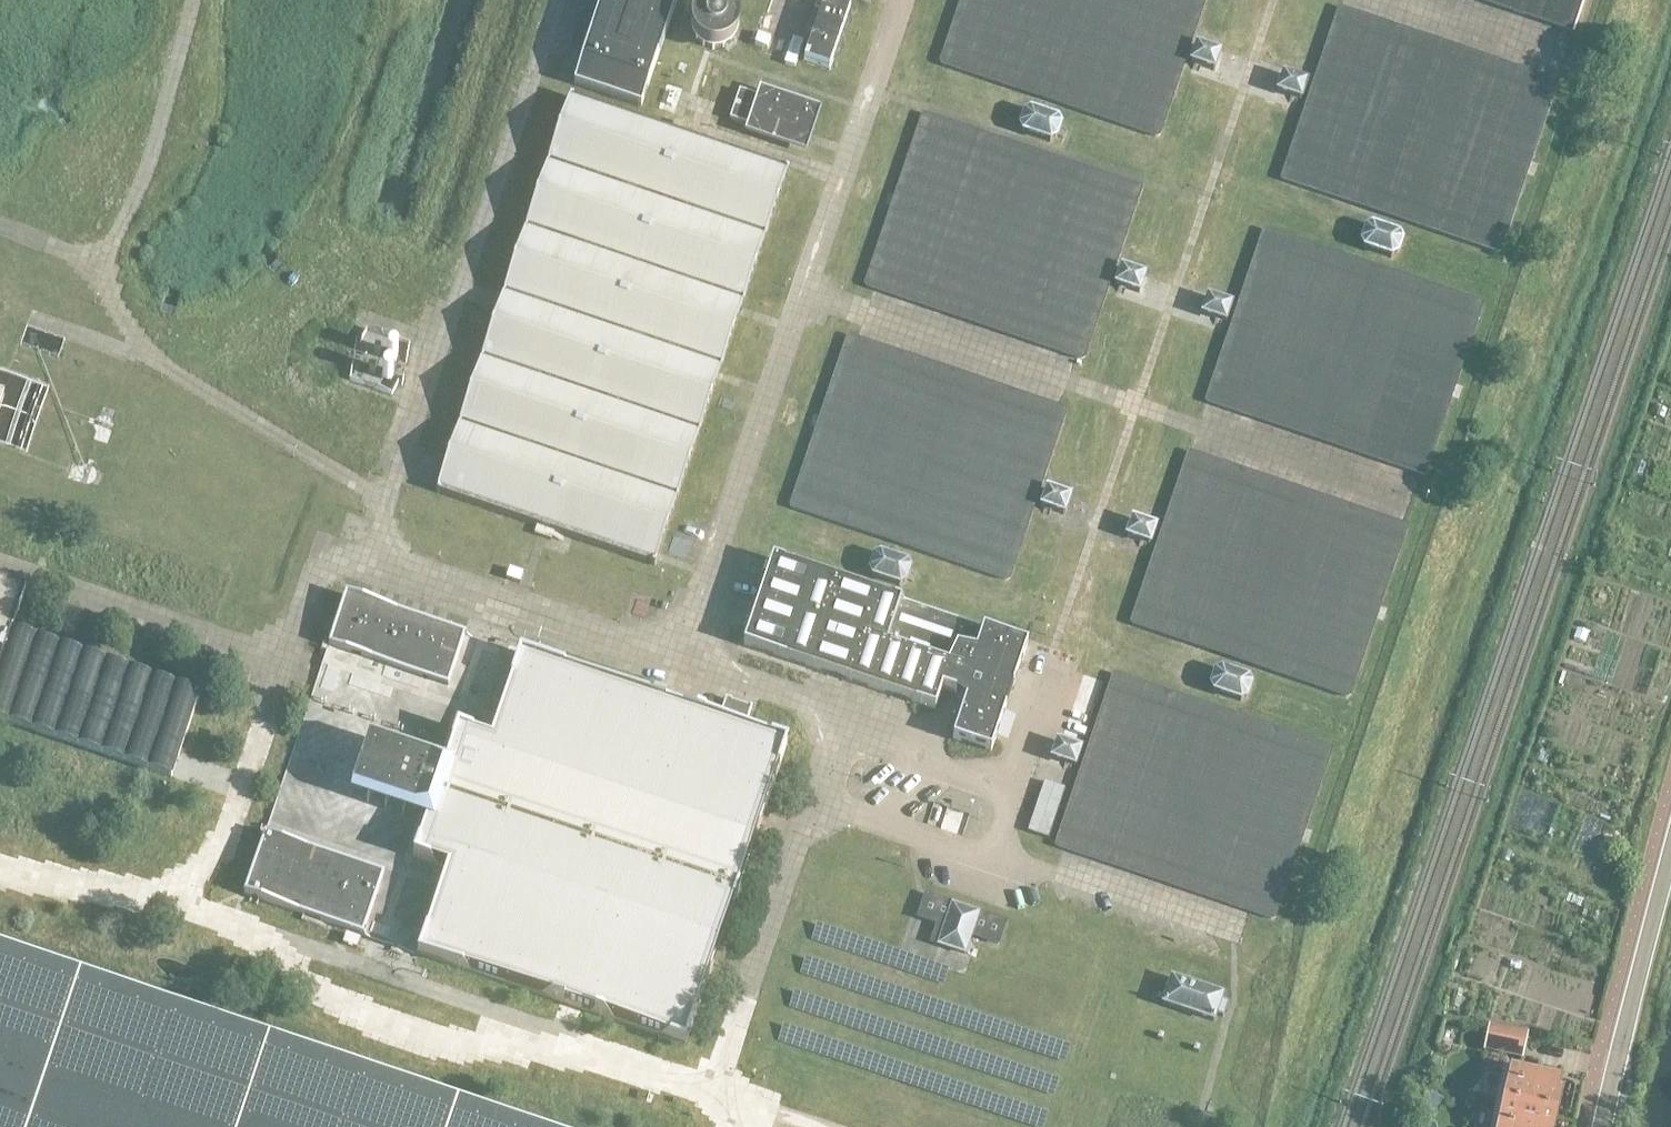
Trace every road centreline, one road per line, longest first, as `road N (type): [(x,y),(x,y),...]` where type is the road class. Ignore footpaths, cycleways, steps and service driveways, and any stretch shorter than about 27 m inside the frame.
road 1 (tertiary): [(1601,1126),(1670,855)]

